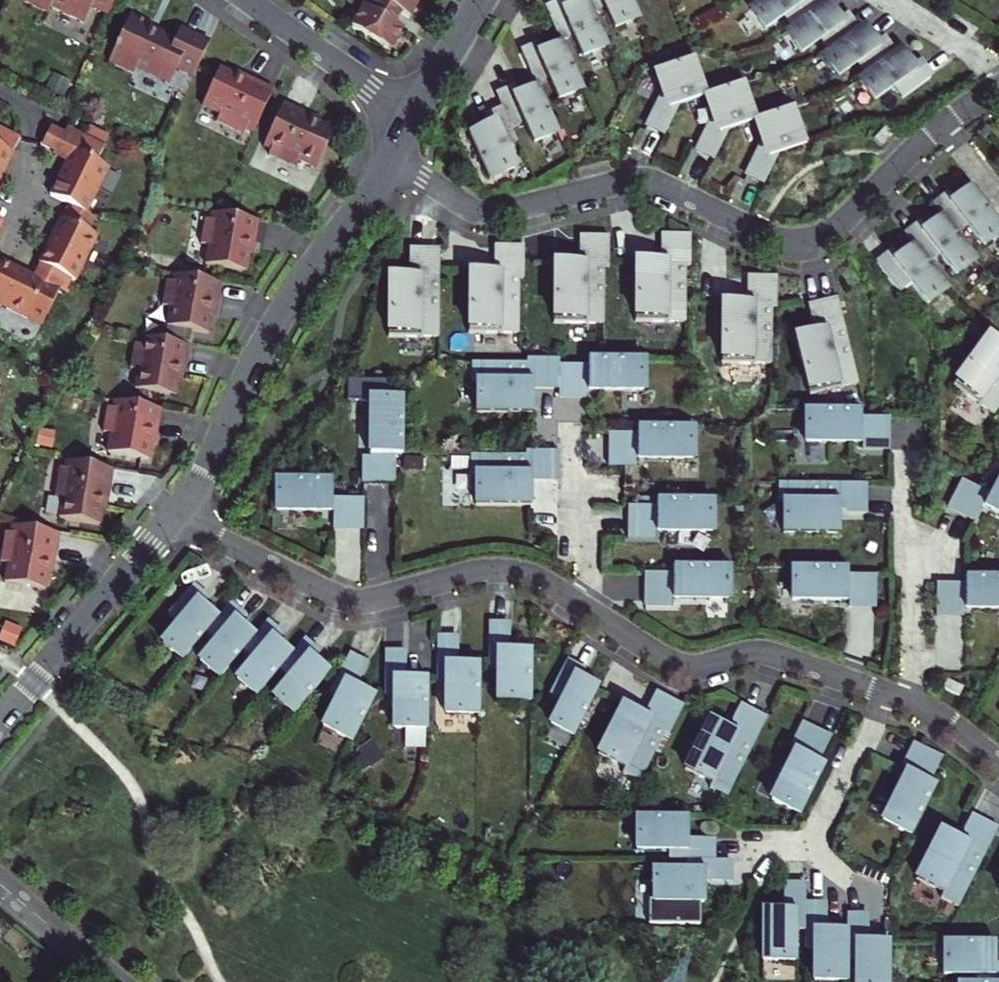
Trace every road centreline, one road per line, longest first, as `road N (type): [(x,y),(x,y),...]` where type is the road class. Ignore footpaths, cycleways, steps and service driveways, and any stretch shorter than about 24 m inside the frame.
road 1 (residential): [(379,598),(490,571),(537,577),(679,665),(766,654),(933,713),(998,763)]
road 2 (residential): [(396,159),(479,212),(654,184),(742,228),(805,245),(829,234),(940,126)]
road 3 (tertiary): [(174,517),(214,457),(268,335),(396,159)]
road 4 (tertiary): [(0,724),(174,517)]
road 5 (residential): [(174,517),(331,593),(379,598)]
road 6 (residential): [(410,114),(248,0)]
road 7 (track): [(714,981),(775,842)]
road 8 (tertiary): [(115,981),(0,887)]
road 9 (residential): [(889,0),(983,62),(998,86)]
road 10 (tertiary): [(410,114),(479,0)]

